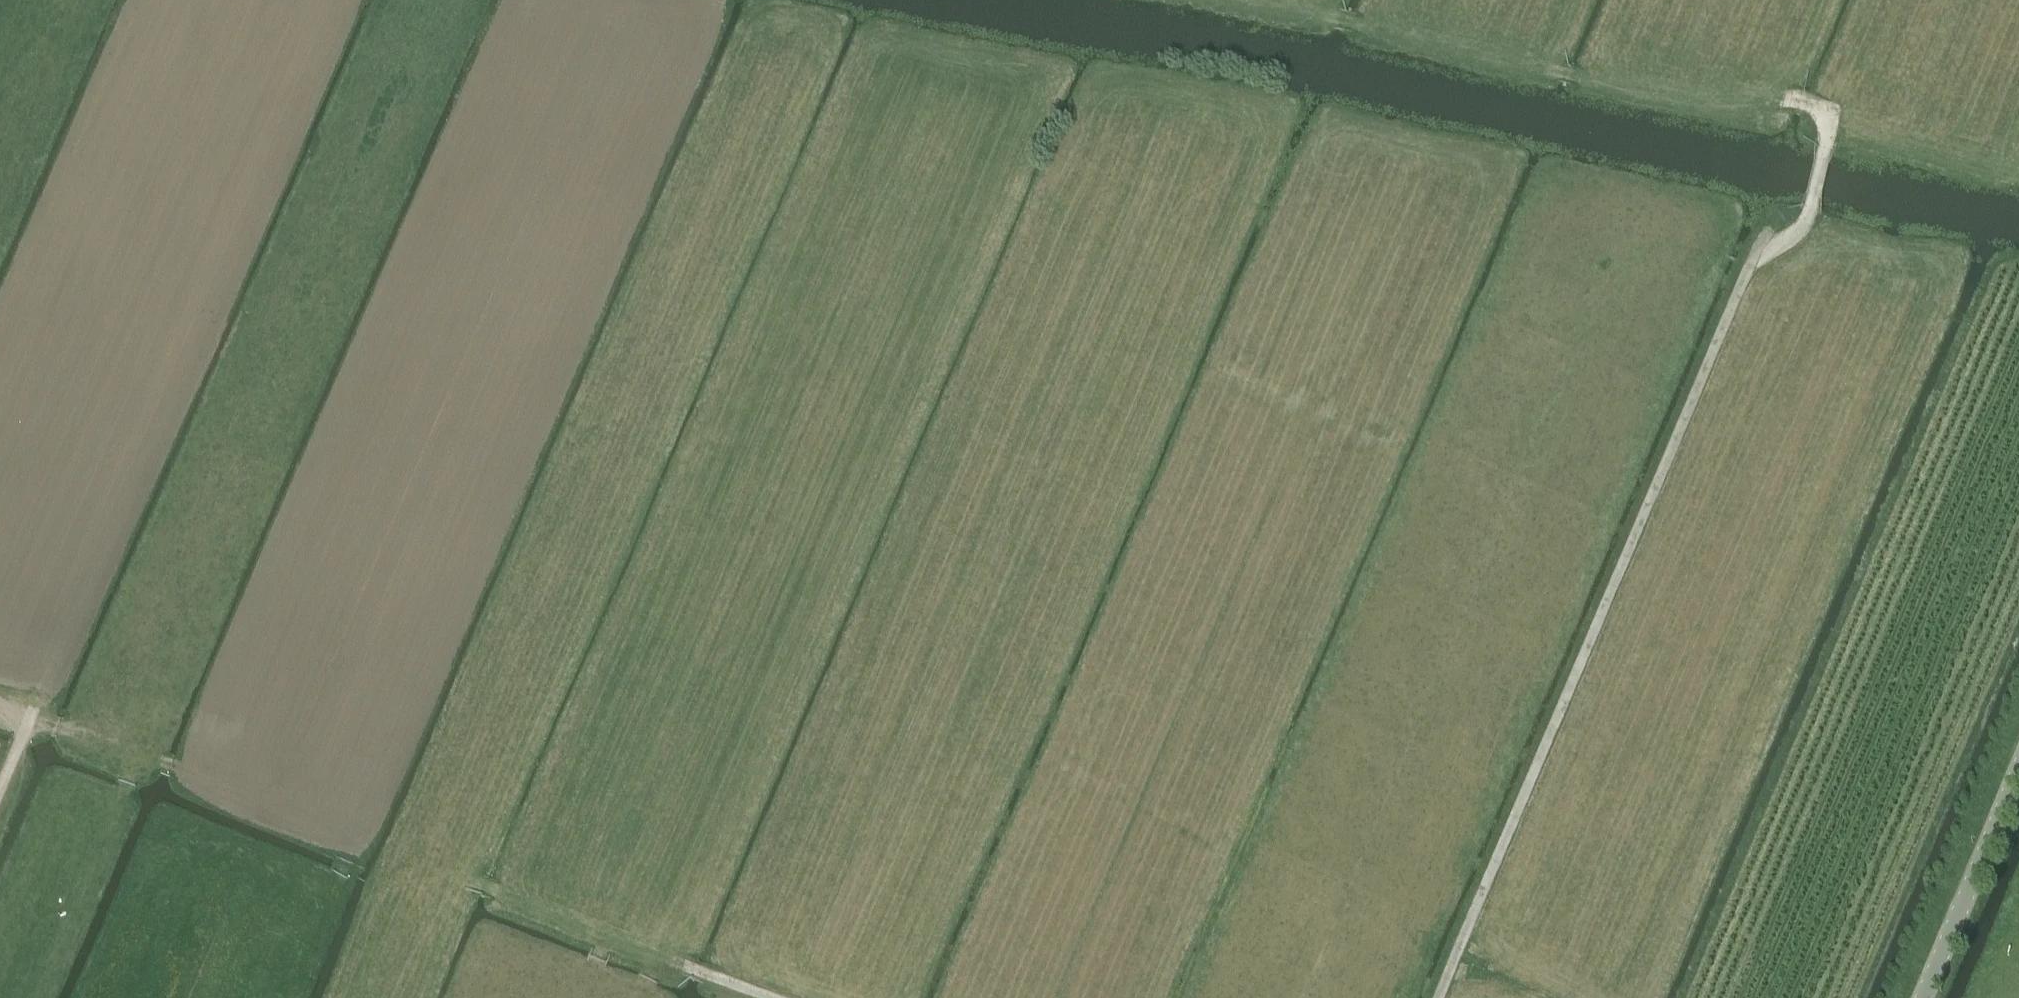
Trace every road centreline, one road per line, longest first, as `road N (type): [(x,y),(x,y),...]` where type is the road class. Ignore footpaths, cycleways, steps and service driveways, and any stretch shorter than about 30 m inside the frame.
road 1 (track): [(1440,997),(1712,366),(1755,280),(1807,234),(1827,141),(1815,119),(1791,108)]
road 2 (tertiary): [(1927,997),(2018,782)]

